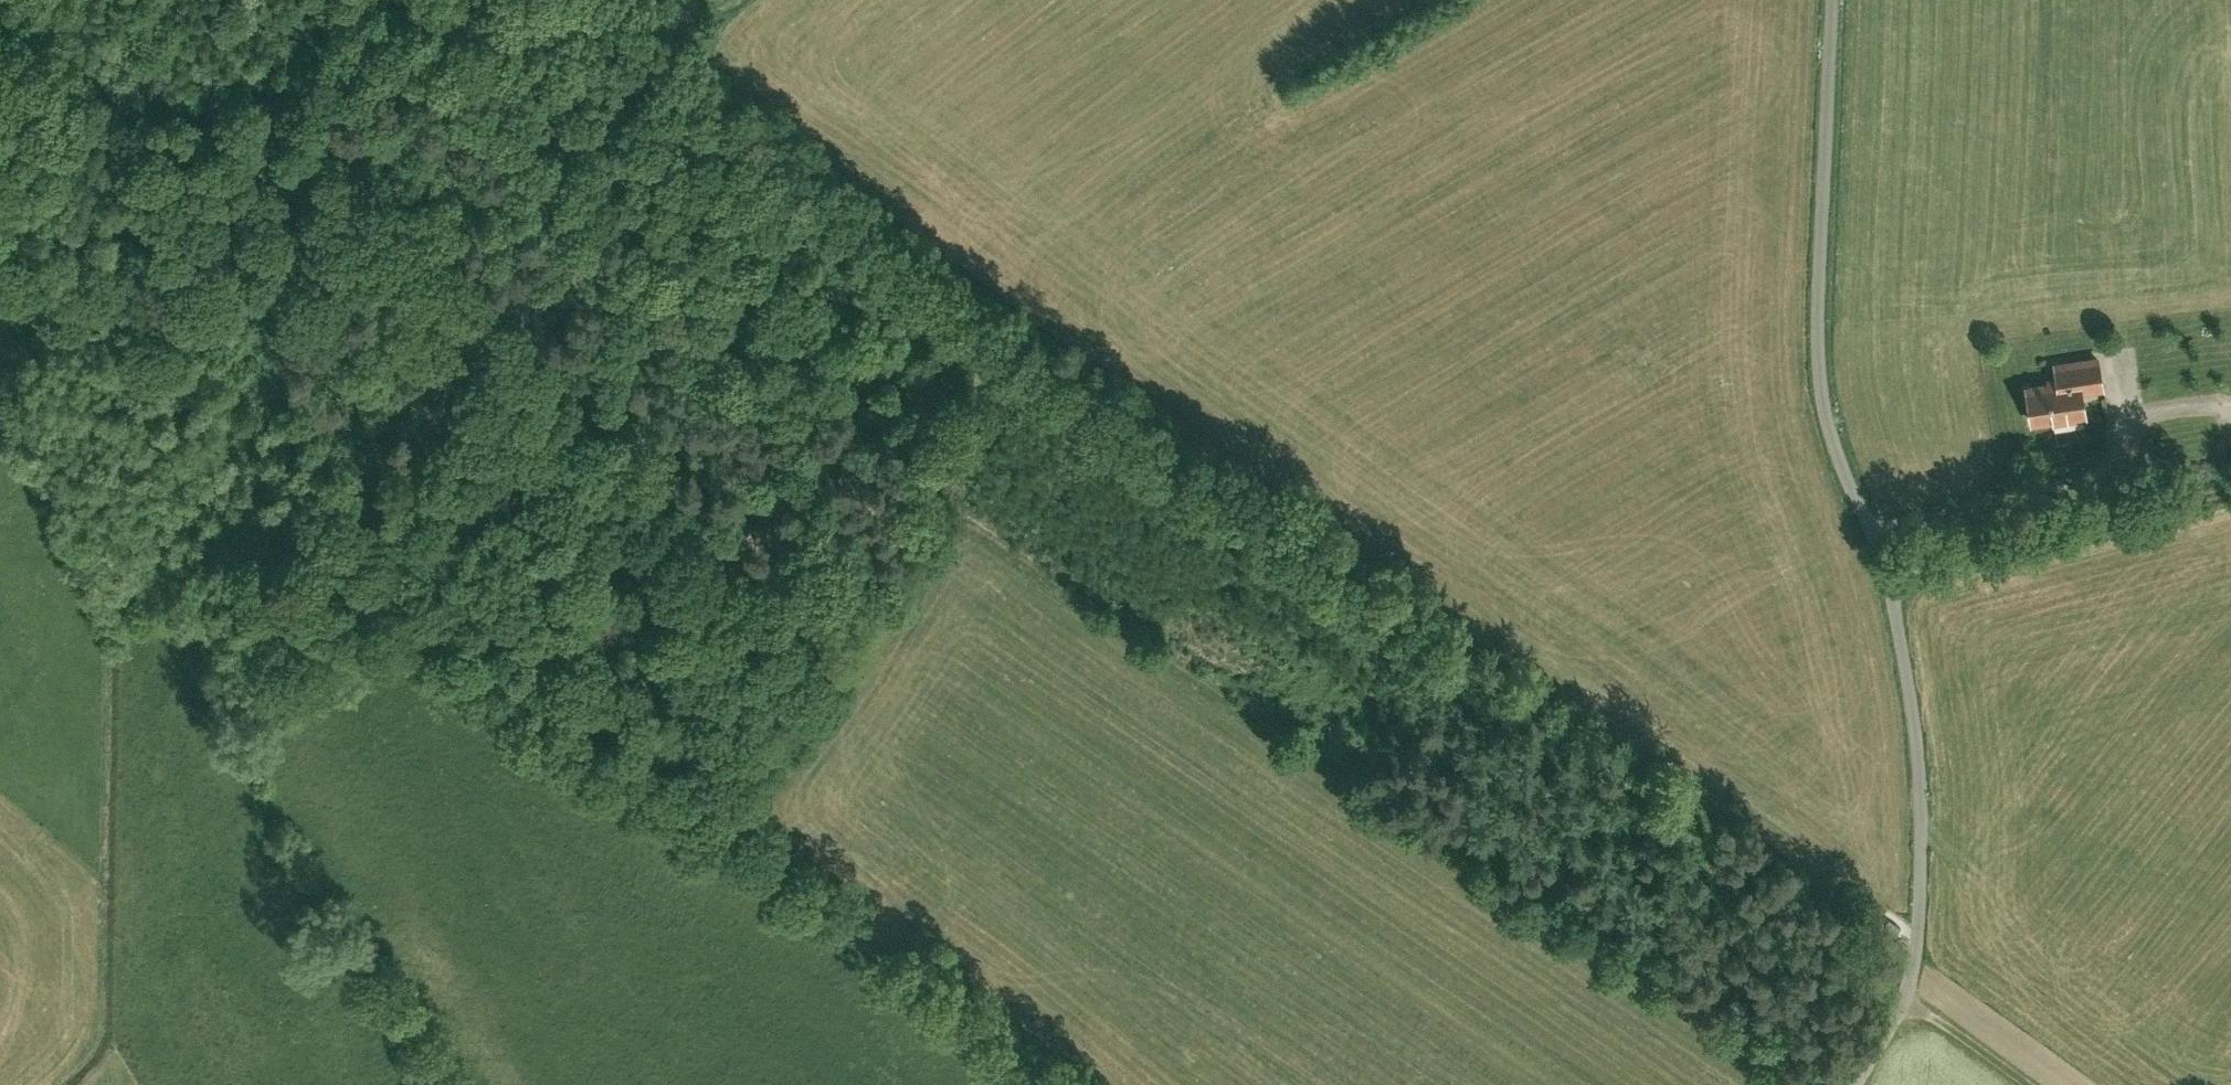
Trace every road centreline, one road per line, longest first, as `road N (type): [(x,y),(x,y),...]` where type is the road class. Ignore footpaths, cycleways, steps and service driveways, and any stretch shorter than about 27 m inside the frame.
road 1 (unclassified): [(1852,1084),(1906,998),(1923,830),(1889,570),(1825,398),(1821,238),(1831,0)]
road 2 (track): [(1906,998),(2027,1084)]

